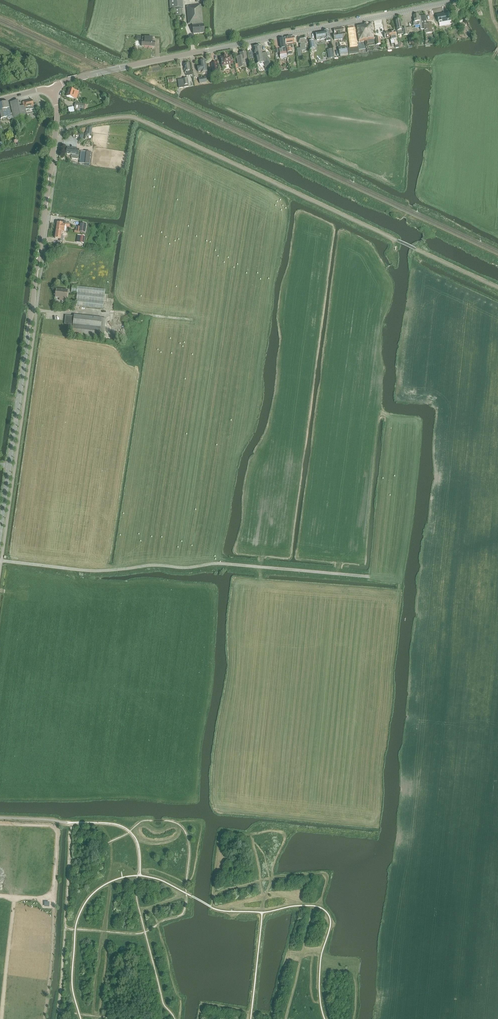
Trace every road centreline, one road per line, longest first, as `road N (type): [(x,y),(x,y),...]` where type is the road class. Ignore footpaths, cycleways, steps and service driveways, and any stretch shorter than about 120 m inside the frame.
road 1 (tertiary): [(0,529),(57,122),(52,88)]
road 2 (tertiary): [(52,88),(459,0)]
road 3 (track): [(32,310),(192,319)]

